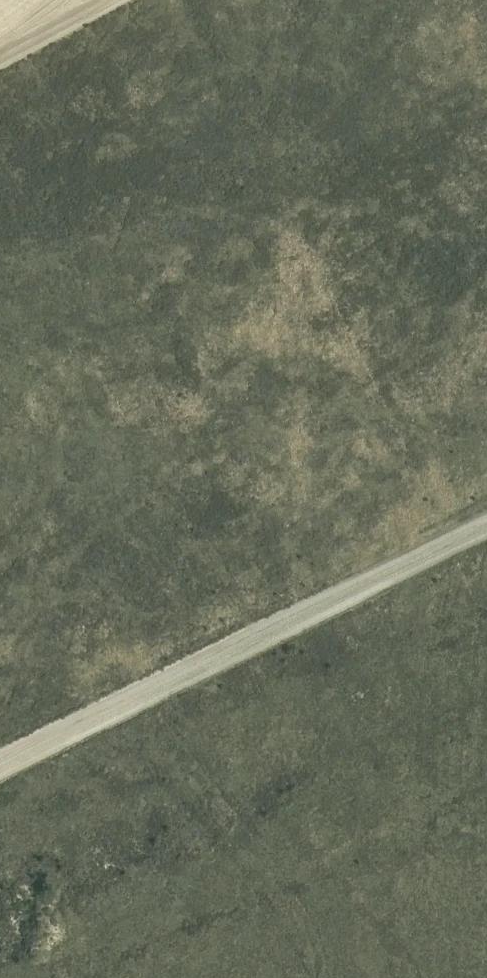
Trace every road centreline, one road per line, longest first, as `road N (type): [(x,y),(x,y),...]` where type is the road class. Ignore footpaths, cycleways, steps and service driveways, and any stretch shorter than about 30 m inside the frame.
road 1 (track): [(0,764),(486,523)]

